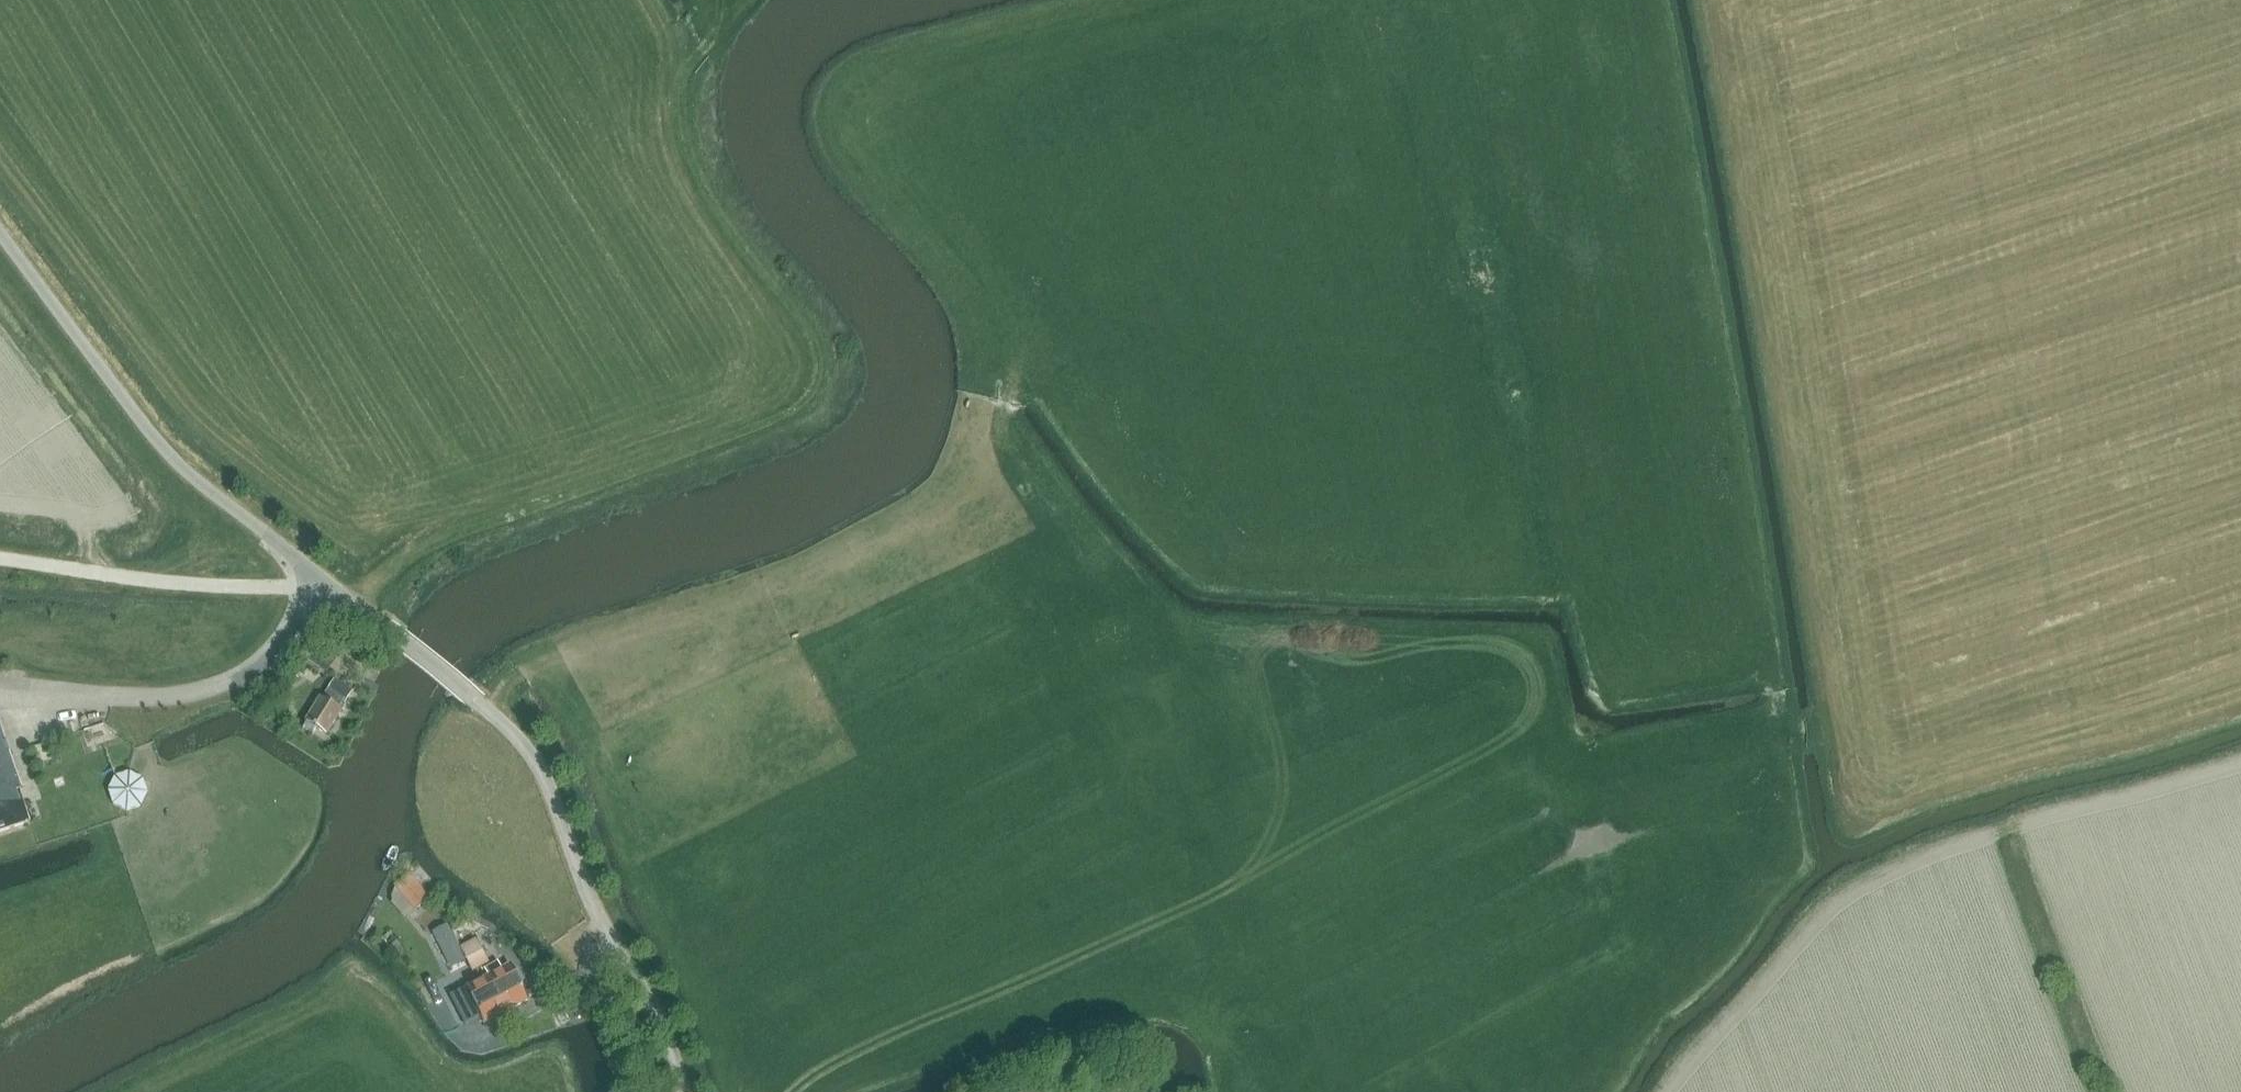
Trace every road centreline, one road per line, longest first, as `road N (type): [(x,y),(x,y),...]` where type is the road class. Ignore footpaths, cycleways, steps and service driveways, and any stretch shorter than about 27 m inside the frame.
road 1 (unclassified): [(684,1091),(661,1024),(583,889),(538,764),(512,730),(329,586)]
road 2 (unclassified): [(329,586),(157,445),(0,237)]
road 3 (unclassified): [(0,559),(184,584),(329,586)]

